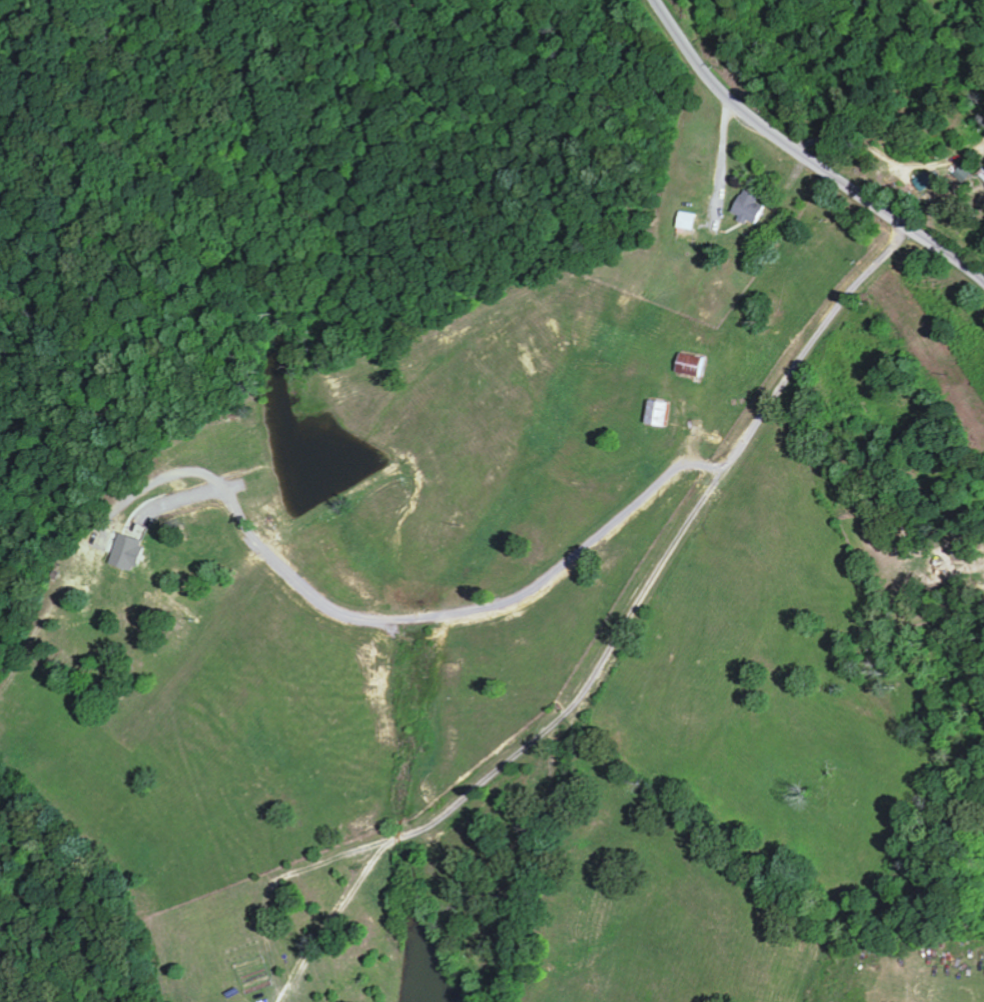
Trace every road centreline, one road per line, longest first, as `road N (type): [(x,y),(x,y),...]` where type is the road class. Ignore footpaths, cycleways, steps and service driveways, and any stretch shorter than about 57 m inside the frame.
road 1 (tertiary): [(983,284),(749,114),(655,0)]

